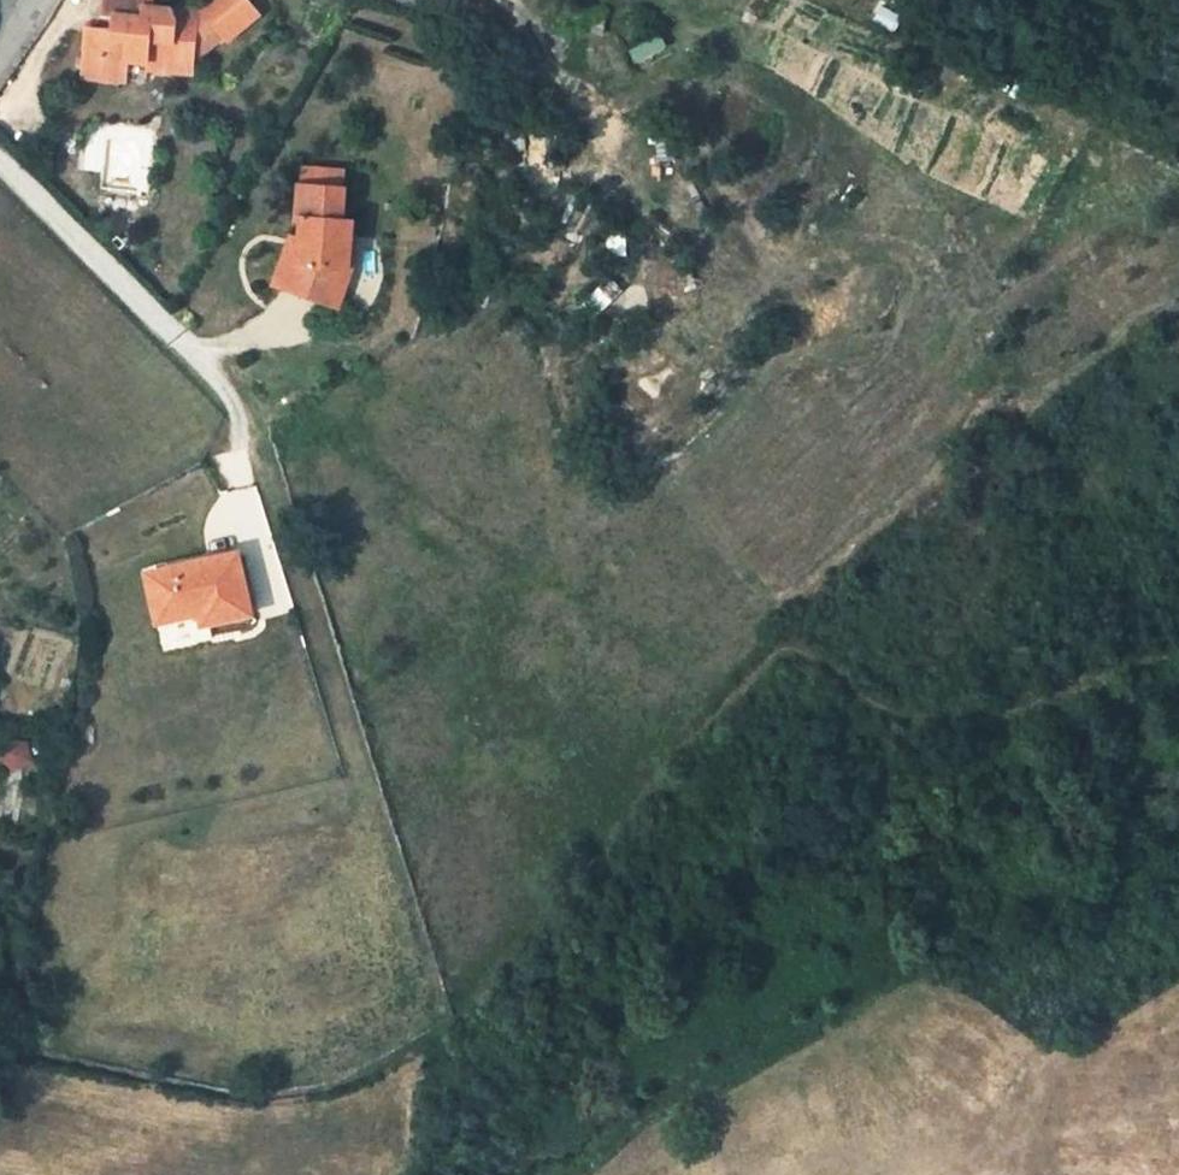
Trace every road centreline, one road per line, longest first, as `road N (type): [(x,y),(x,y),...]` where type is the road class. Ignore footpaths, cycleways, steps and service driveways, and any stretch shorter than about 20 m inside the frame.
road 1 (residential): [(239,469),(236,414),(214,380),(0,168)]

